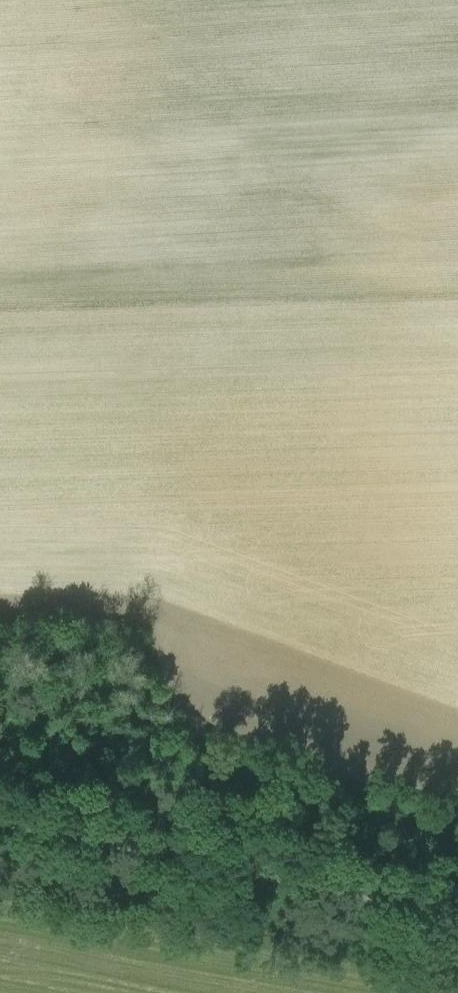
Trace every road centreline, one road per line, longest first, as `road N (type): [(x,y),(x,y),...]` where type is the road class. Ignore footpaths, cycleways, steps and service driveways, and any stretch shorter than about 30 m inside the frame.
road 1 (unclassified): [(457,912),(0,819)]

